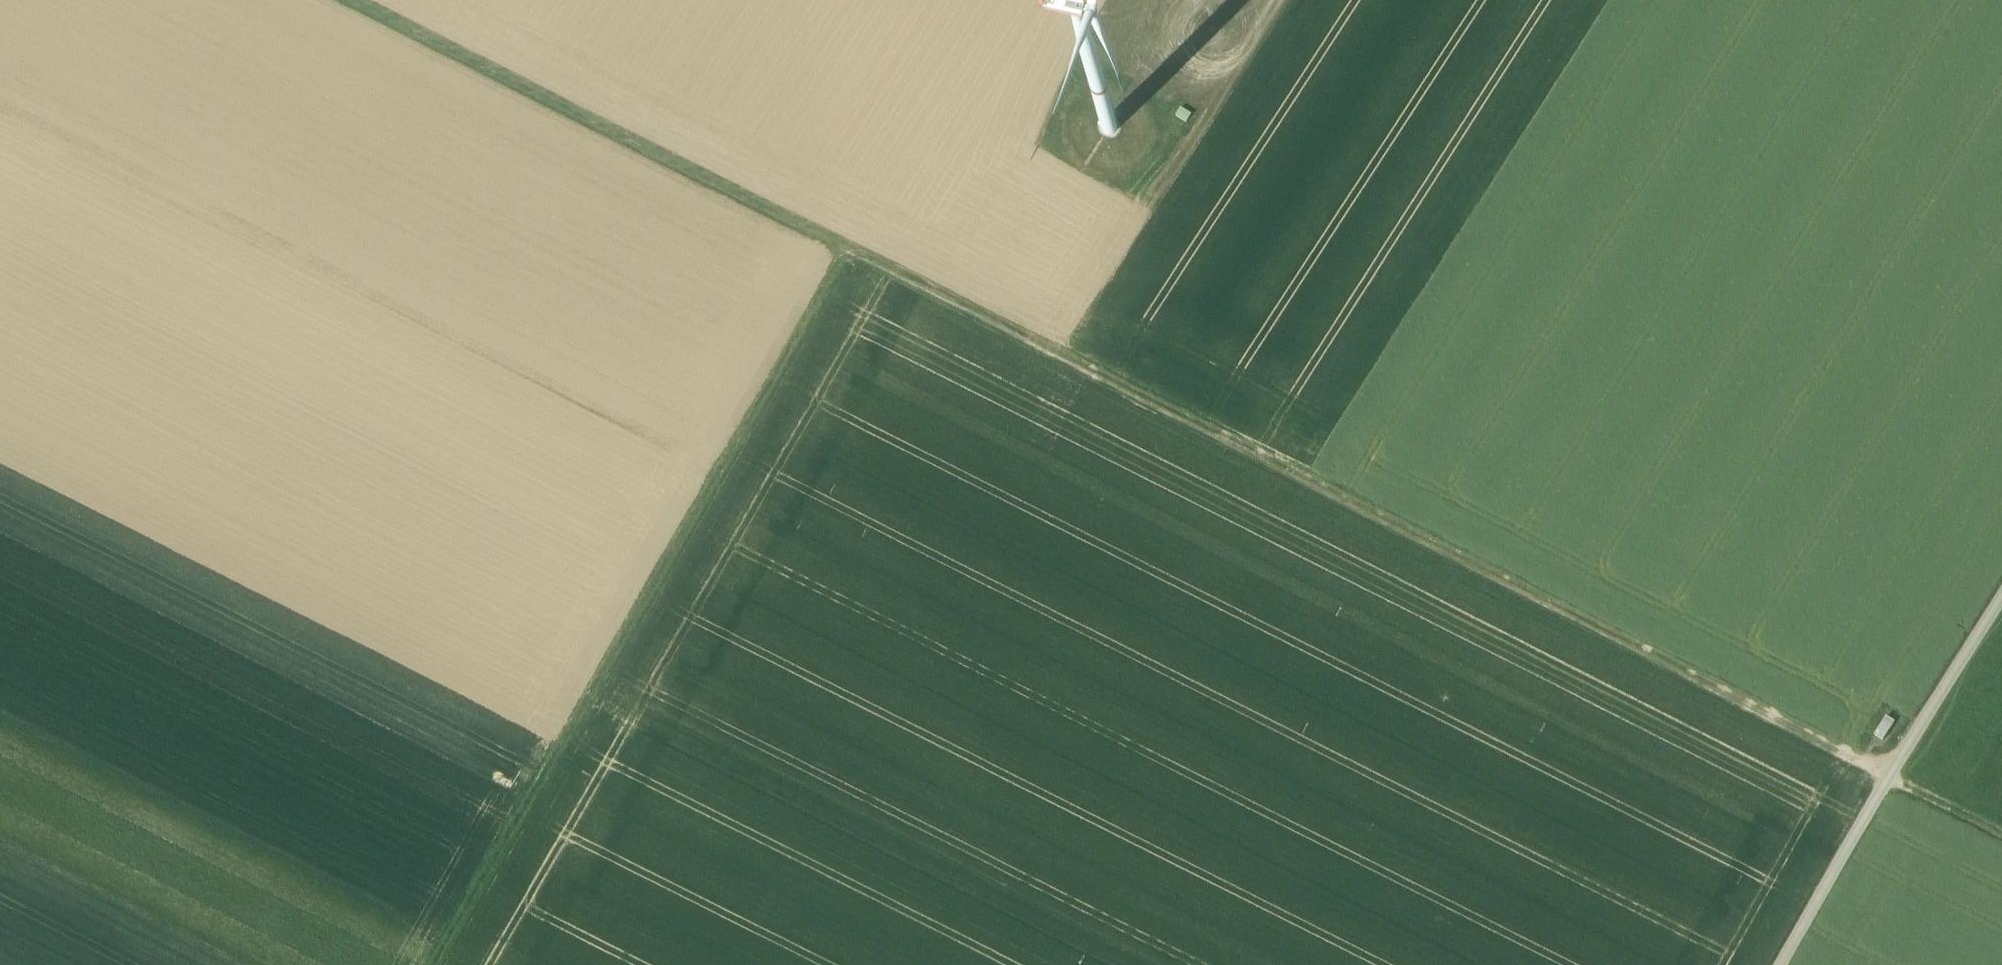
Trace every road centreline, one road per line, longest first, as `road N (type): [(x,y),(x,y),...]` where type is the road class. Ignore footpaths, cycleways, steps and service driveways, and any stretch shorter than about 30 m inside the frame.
road 1 (track): [(1888,774),(352,0)]
road 2 (track): [(848,250),(436,964)]
road 3 (track): [(1888,774),(1780,964)]
road 4 (track): [(2001,596),(1888,774)]
road 5 (track): [(2001,831),(1888,774)]

